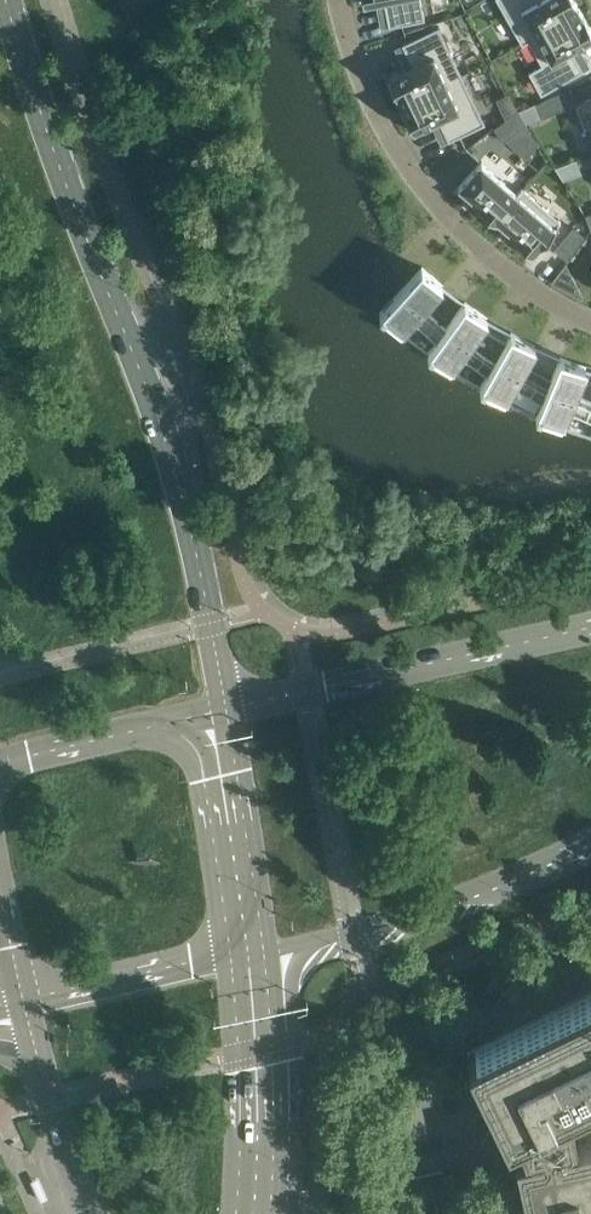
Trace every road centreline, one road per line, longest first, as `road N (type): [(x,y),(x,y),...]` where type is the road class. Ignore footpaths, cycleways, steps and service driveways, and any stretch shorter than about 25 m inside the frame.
road 1 (secondary): [(228,710),(187,510),(9,0)]
road 2 (residential): [(340,0),(346,36),(391,141),(447,213),(521,280),(590,319)]
road 3 (tertiary): [(590,628),(228,710)]
road 4 (tertiary): [(263,958),(429,915),(590,842)]
road 5 (secondary): [(268,1213),(273,1136),(263,958)]
road 6 (secondary): [(263,958),(228,710)]
road 7 (secondary): [(25,1015),(263,958)]
road 8 (secondary): [(228,710),(0,765)]
road 9 (secondary): [(25,1015),(94,1213)]
road 10 (secondary): [(0,892),(25,1015)]

